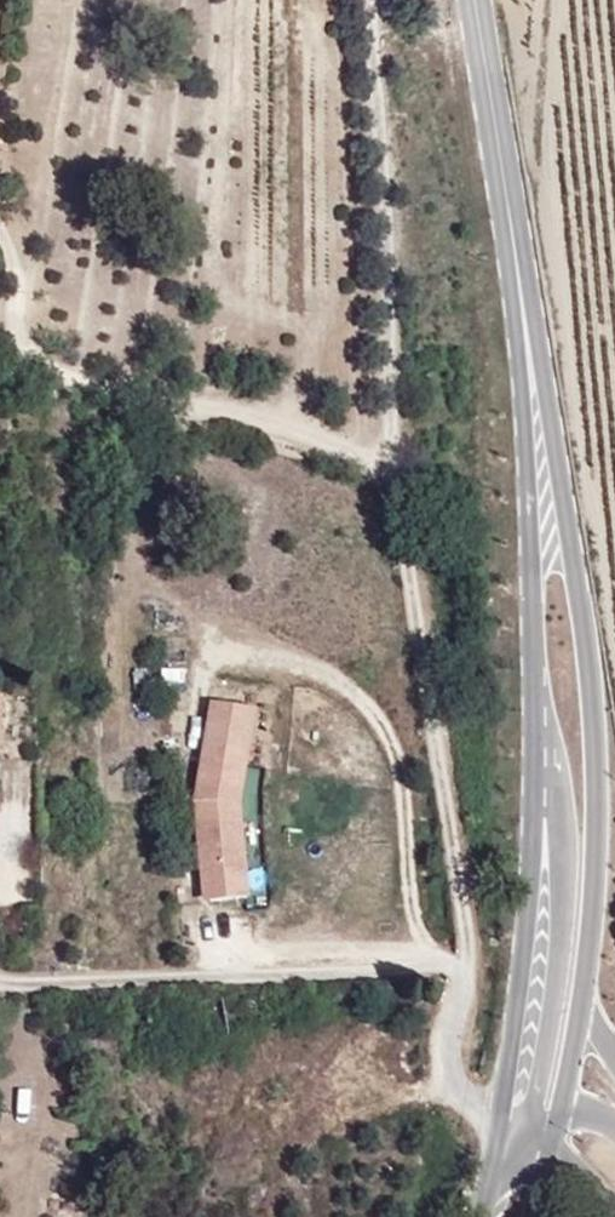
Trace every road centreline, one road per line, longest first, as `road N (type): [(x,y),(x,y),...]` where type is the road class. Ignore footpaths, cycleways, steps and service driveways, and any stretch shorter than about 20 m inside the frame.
road 1 (secondary): [(581,1017),(590,941),(593,748),(569,551),(524,313)]
road 2 (secondary): [(534,721),(516,1022),(490,1176)]
road 3 (unclassified): [(534,721),(565,881),(530,1131)]
road 4 (secondary): [(524,313),(534,721)]
road 5 (secondary): [(476,0),(524,313)]

